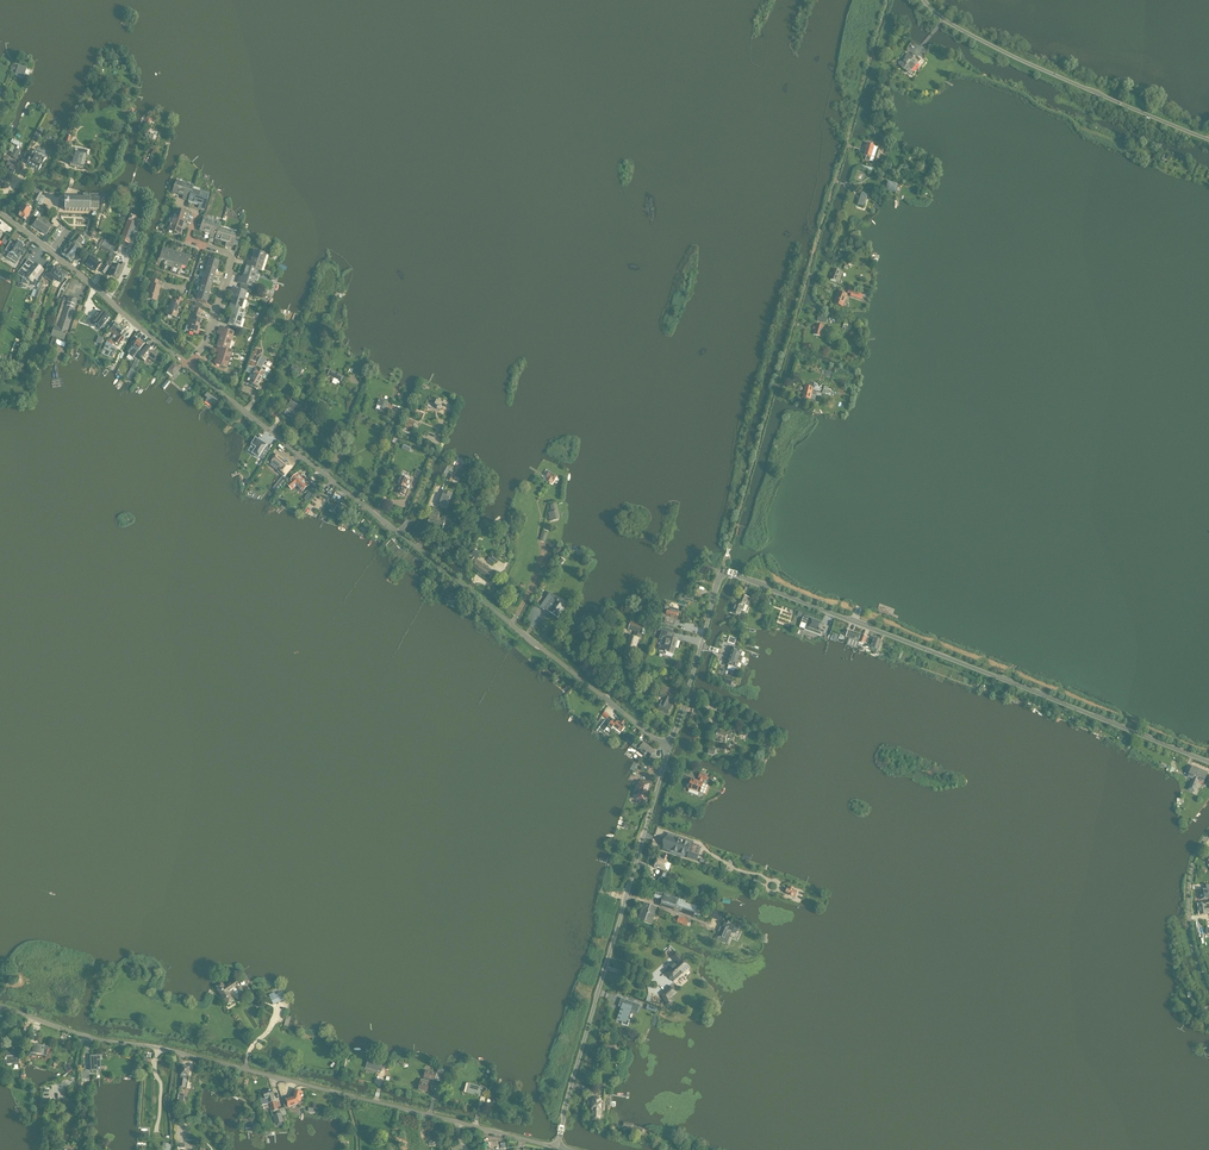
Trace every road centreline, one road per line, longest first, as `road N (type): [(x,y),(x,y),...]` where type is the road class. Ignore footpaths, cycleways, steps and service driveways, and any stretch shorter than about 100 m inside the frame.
road 1 (tertiary): [(669,748),(726,573),(1208,762)]
road 2 (tertiary): [(669,748),(188,365)]
road 3 (residential): [(0,1005),(84,1036),(557,1147)]
road 4 (unclassified): [(557,1147),(669,748)]
road 5 (unclassified): [(1208,140),(1010,55),(923,0)]
road 6 (tertiary): [(188,365),(0,212)]
road 7 (residential): [(1208,832),(1194,858),(1189,896),(1193,946),(1208,991)]
road 8 (residential): [(188,365),(206,343),(233,256),(202,246)]

